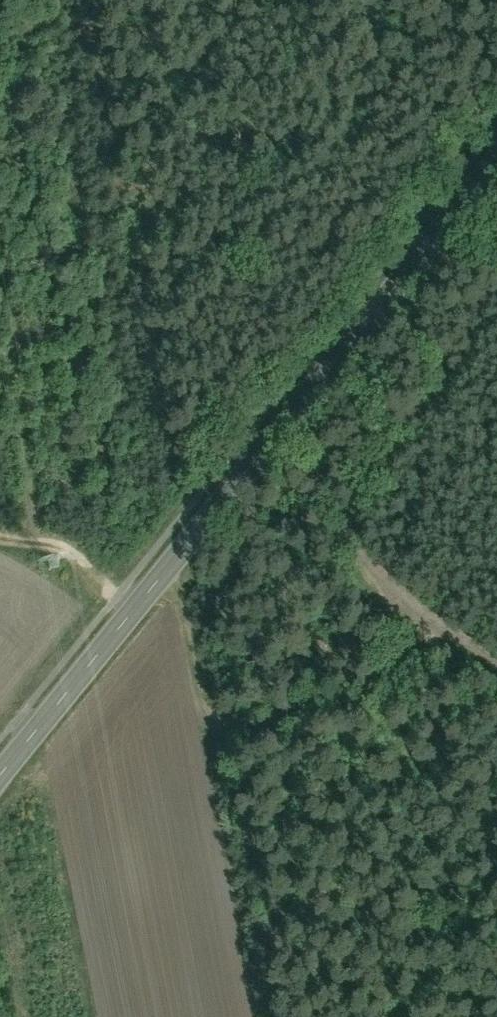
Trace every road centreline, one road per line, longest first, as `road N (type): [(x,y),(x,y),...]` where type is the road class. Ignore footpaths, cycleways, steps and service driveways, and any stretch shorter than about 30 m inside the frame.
road 1 (tertiary): [(496,154),(0,771)]
road 2 (track): [(40,0),(177,551)]
road 3 (track): [(305,392),(415,611),(496,677)]
road 4 (track): [(0,539),(66,547),(133,606)]

